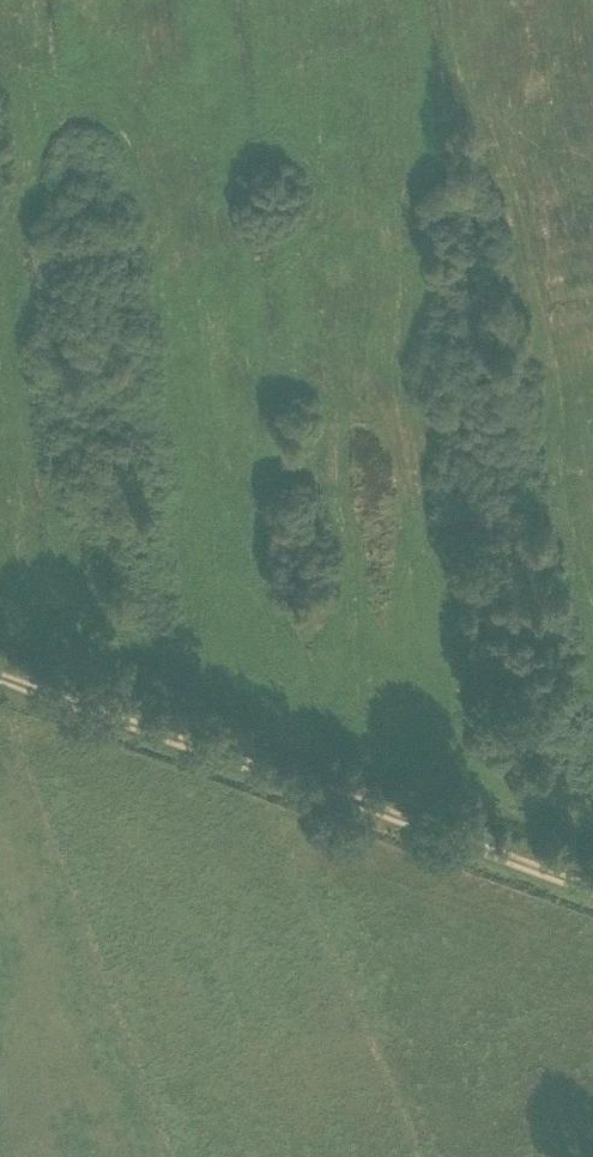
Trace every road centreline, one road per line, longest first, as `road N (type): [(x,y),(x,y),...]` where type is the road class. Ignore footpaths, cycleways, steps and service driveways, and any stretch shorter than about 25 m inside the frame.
road 1 (track): [(592,888),(0,679)]

